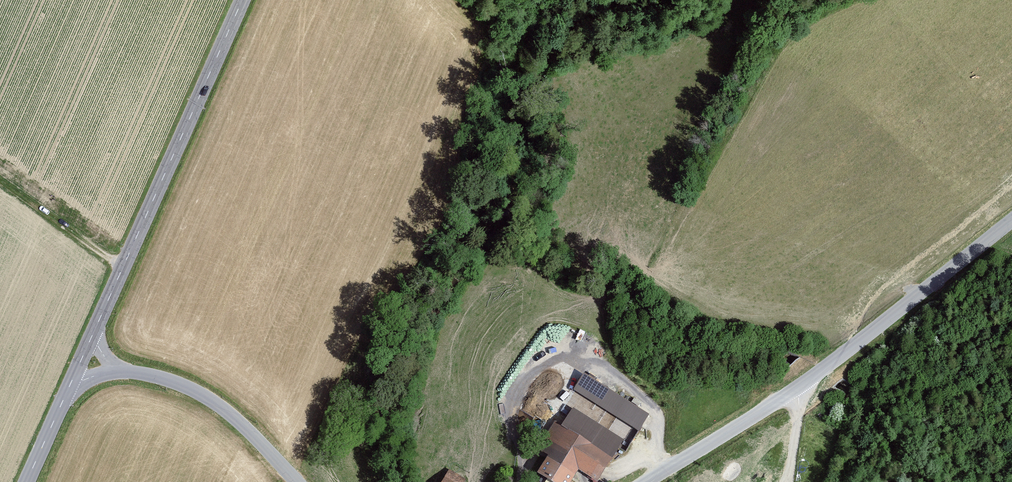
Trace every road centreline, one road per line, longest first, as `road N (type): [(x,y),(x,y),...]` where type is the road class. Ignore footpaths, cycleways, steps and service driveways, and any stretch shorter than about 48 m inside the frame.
road 1 (unclassified): [(1011,222),(802,386),(639,481)]
road 2 (secondary): [(242,0),(82,360)]
road 3 (unclassified): [(293,481),(229,414),(179,382),(82,360)]
road 4 (track): [(809,481),(919,297)]
road 5 (secondary): [(82,360),(27,481)]

